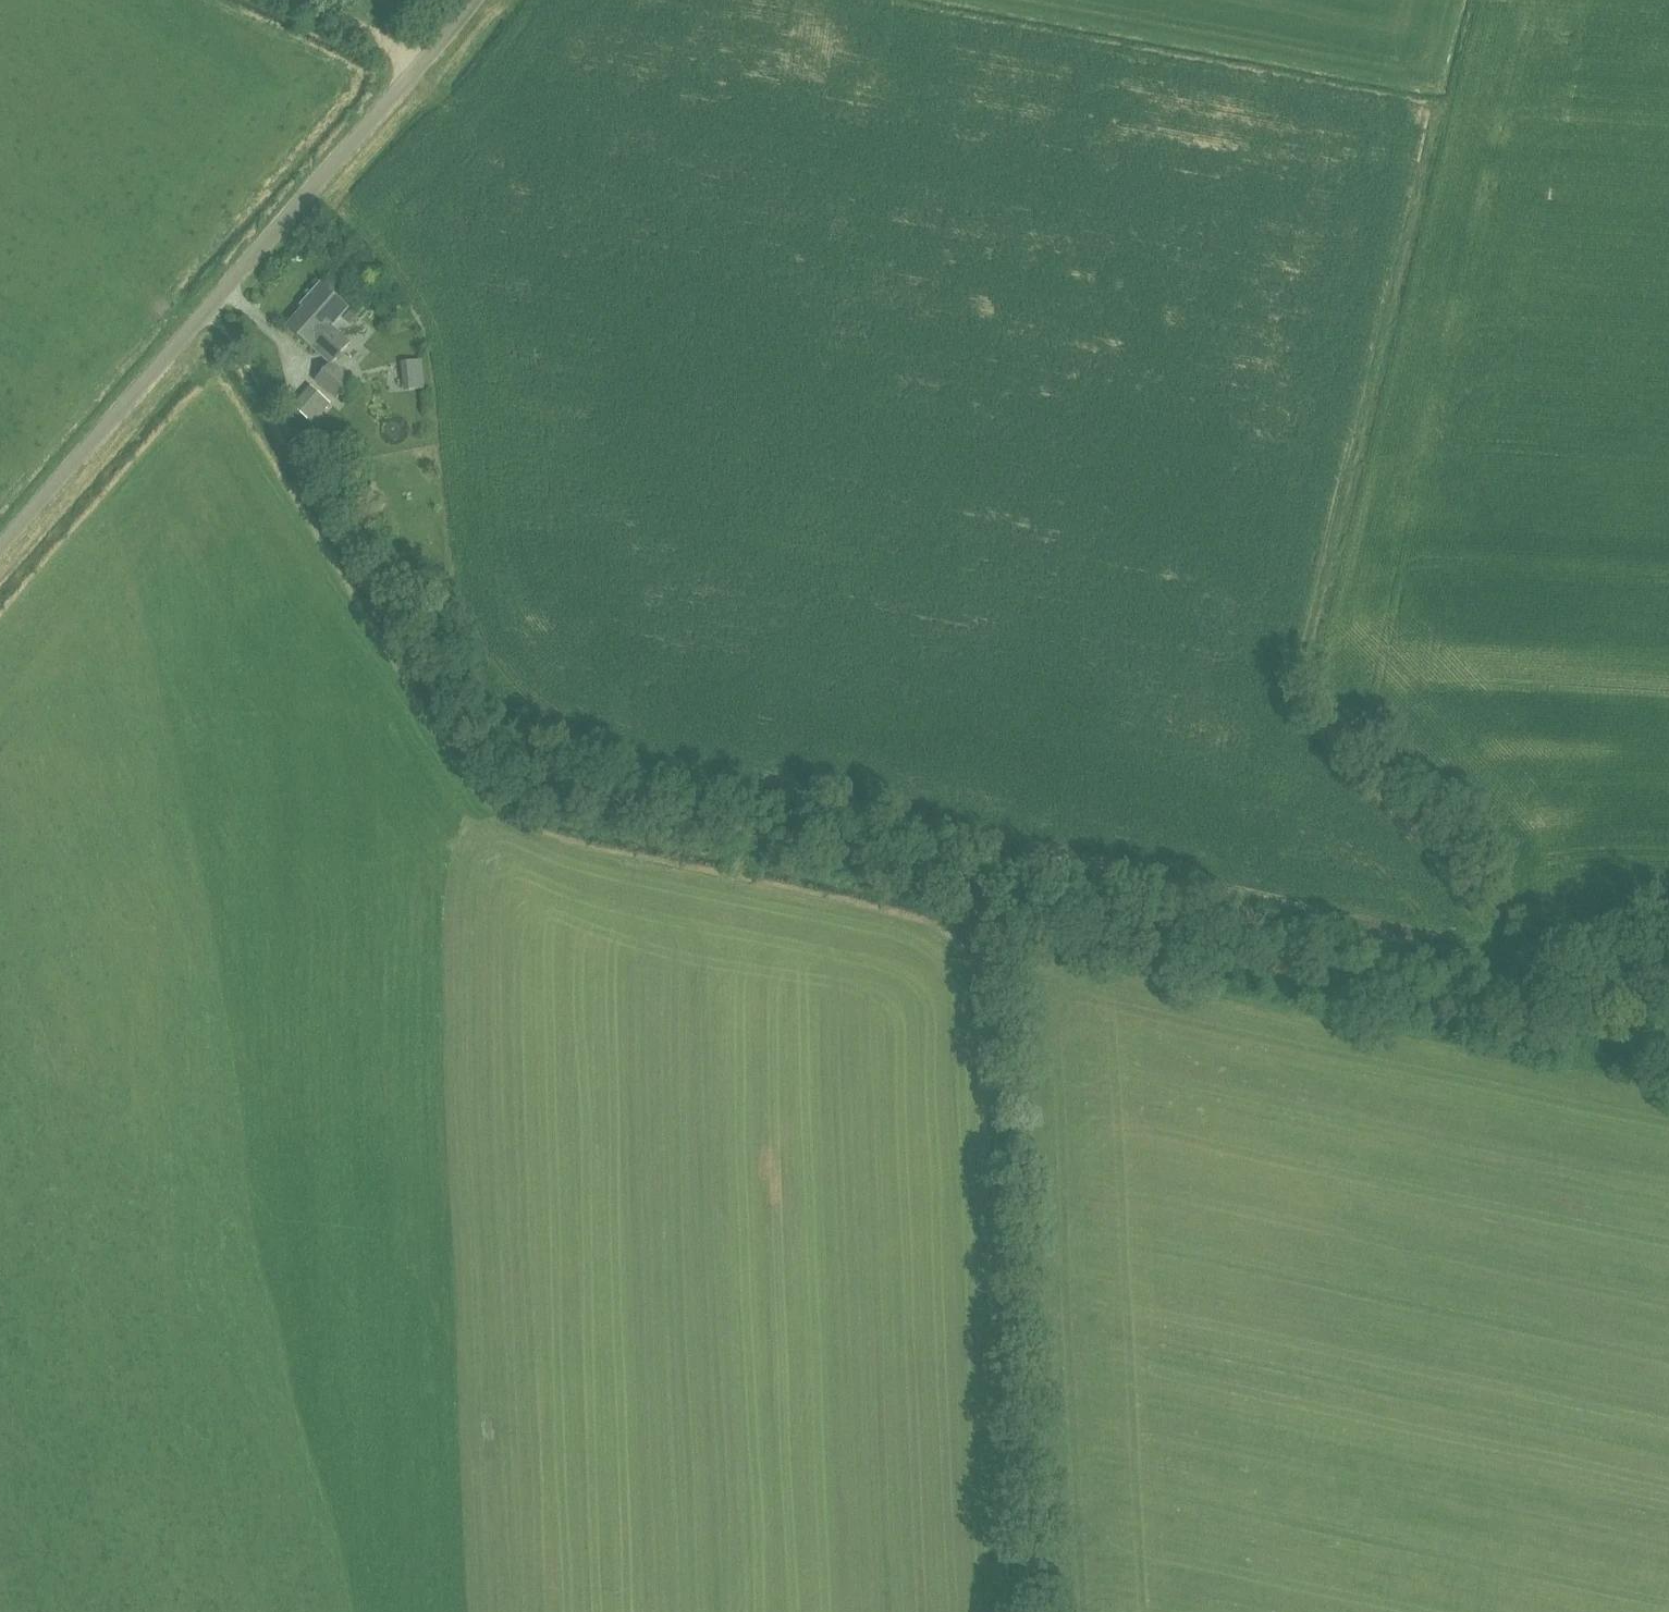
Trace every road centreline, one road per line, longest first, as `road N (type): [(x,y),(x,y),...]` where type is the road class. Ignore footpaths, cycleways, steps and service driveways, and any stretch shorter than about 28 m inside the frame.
road 1 (unclassified): [(0,547),(476,0)]

